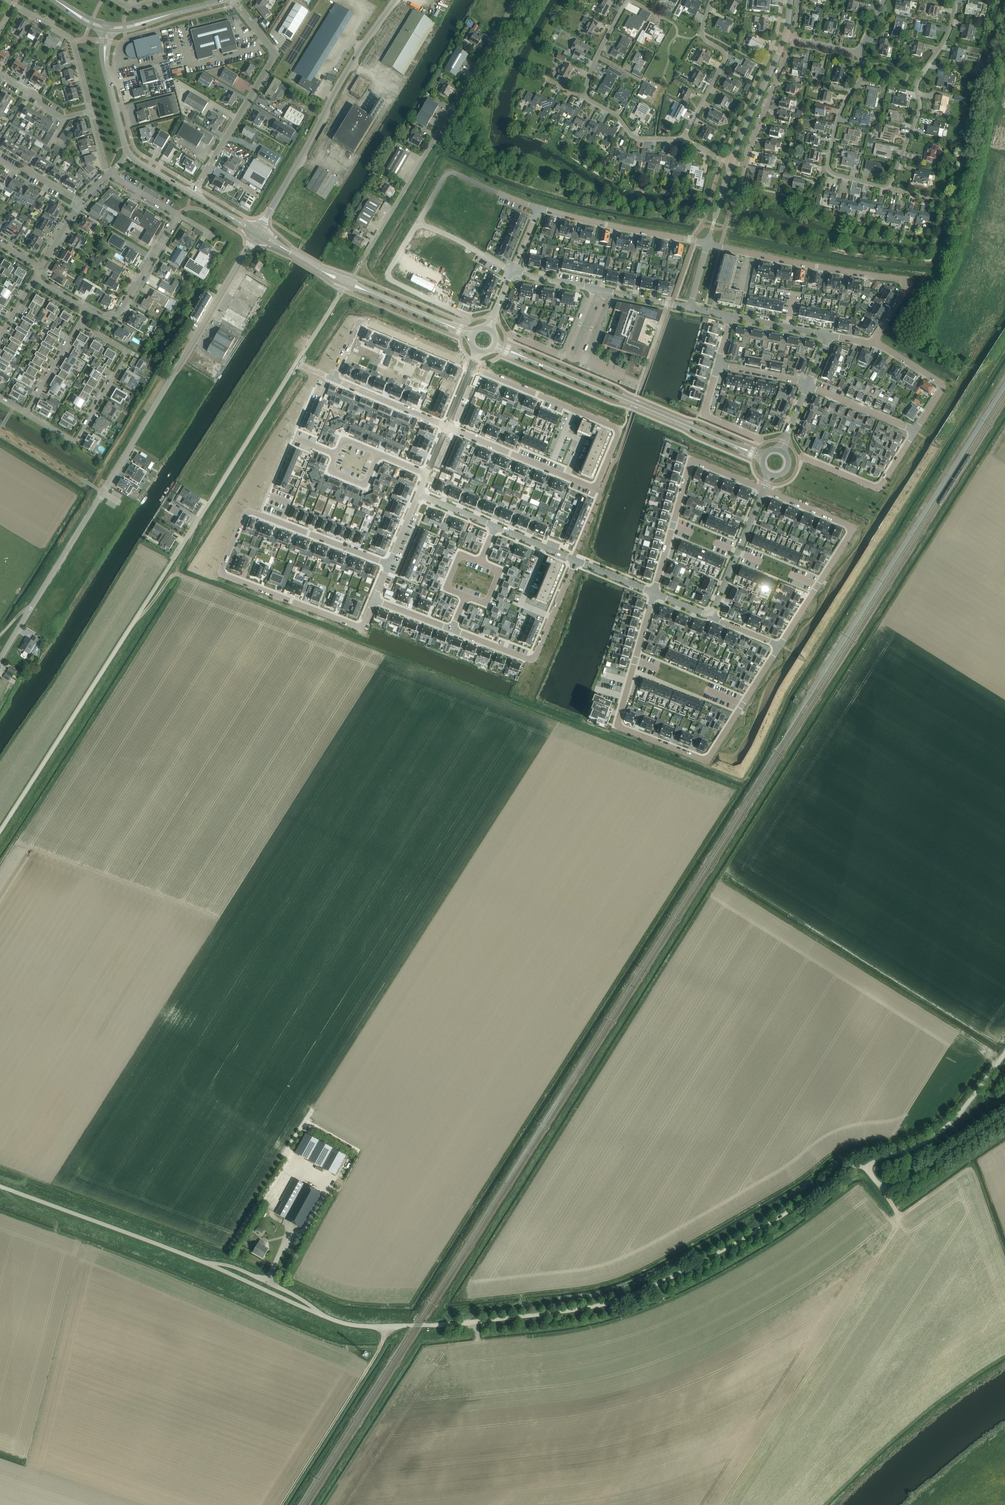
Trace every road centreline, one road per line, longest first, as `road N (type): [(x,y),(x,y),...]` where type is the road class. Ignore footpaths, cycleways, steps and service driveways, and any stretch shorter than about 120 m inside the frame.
road 1 (unclassified): [(862,1164),(635,1293),(530,1316),(389,1326),(337,1321),(0,1186)]
road 2 (unclassified): [(0,831),(297,362)]
road 3 (tertiary): [(0,659),(255,235)]
road 4 (residential): [(389,565),(247,508),(220,571),(358,626),(374,600)]
road 5 (track): [(801,695),(1004,376)]
road 6 (residential): [(779,645),(706,759),(624,729),(618,725),(654,593)]
road 7 (residential): [(377,234),(515,0)]
road 8 (residential): [(707,244),(904,280),(874,342)]
road 9 (unclassified): [(268,213),(395,0)]
road 10 (unclassified): [(742,448),(517,354)]
road 11 (residential): [(764,489),(853,528),(779,645)]
road 12 (residential): [(192,194),(272,60),(270,46),(233,0)]
road 13 (residential): [(472,367),(616,427),(595,489)]
road 14 (residential): [(682,139),(635,137),(585,97),(627,0)]
road 15 (residential): [(654,593),(693,461),(764,489)]
road 16 (residential): [(27,413),(75,442),(126,357),(79,324)]
road 17 (track): [(389,1326),(281,1504)]
road 18 (residential): [(889,188),(920,108),(918,82),(951,27),(953,0)]
road 19 (residential): [(576,560),(531,660),(452,628)]
road 20 (unclassified): [(862,1164),(950,1122),(1004,1051)]
road 21 (residential): [(336,380),(362,321),(472,367)]
road 22 (unclassified): [(690,307),(512,272)]
road 23 (residential): [(539,207),(707,244)]
road 24 (unclassified): [(862,1164),(886,1187),(1004,1116)]
road 25 (residential): [(682,139),(725,55),(702,32),(711,0)]
road 26 (residential): [(448,427),(595,489)]
road 27 (residential): [(419,221),(452,171),(539,207)]
road 28 (residential): [(800,457),(879,488),(915,431)]
road 29 (residential): [(731,163),(745,166),(794,38)]
road 30 (residential): [(91,111),(73,41),(7,0)]
road 31 (residential): [(87,310),(104,318),(121,311),(175,217)]
road 32 (unclassified): [(731,163),(785,34)]
road 33 (residential): [(764,489),(711,616)]
road 34 (residential): [(915,431),(941,386),(874,342)]
road 35 (tertiary): [(130,154),(106,73),(107,30)]
road 36 (residential): [(859,53),(863,72),(841,110),(828,167)]
road 37 (residential): [(448,427),(336,380)]

